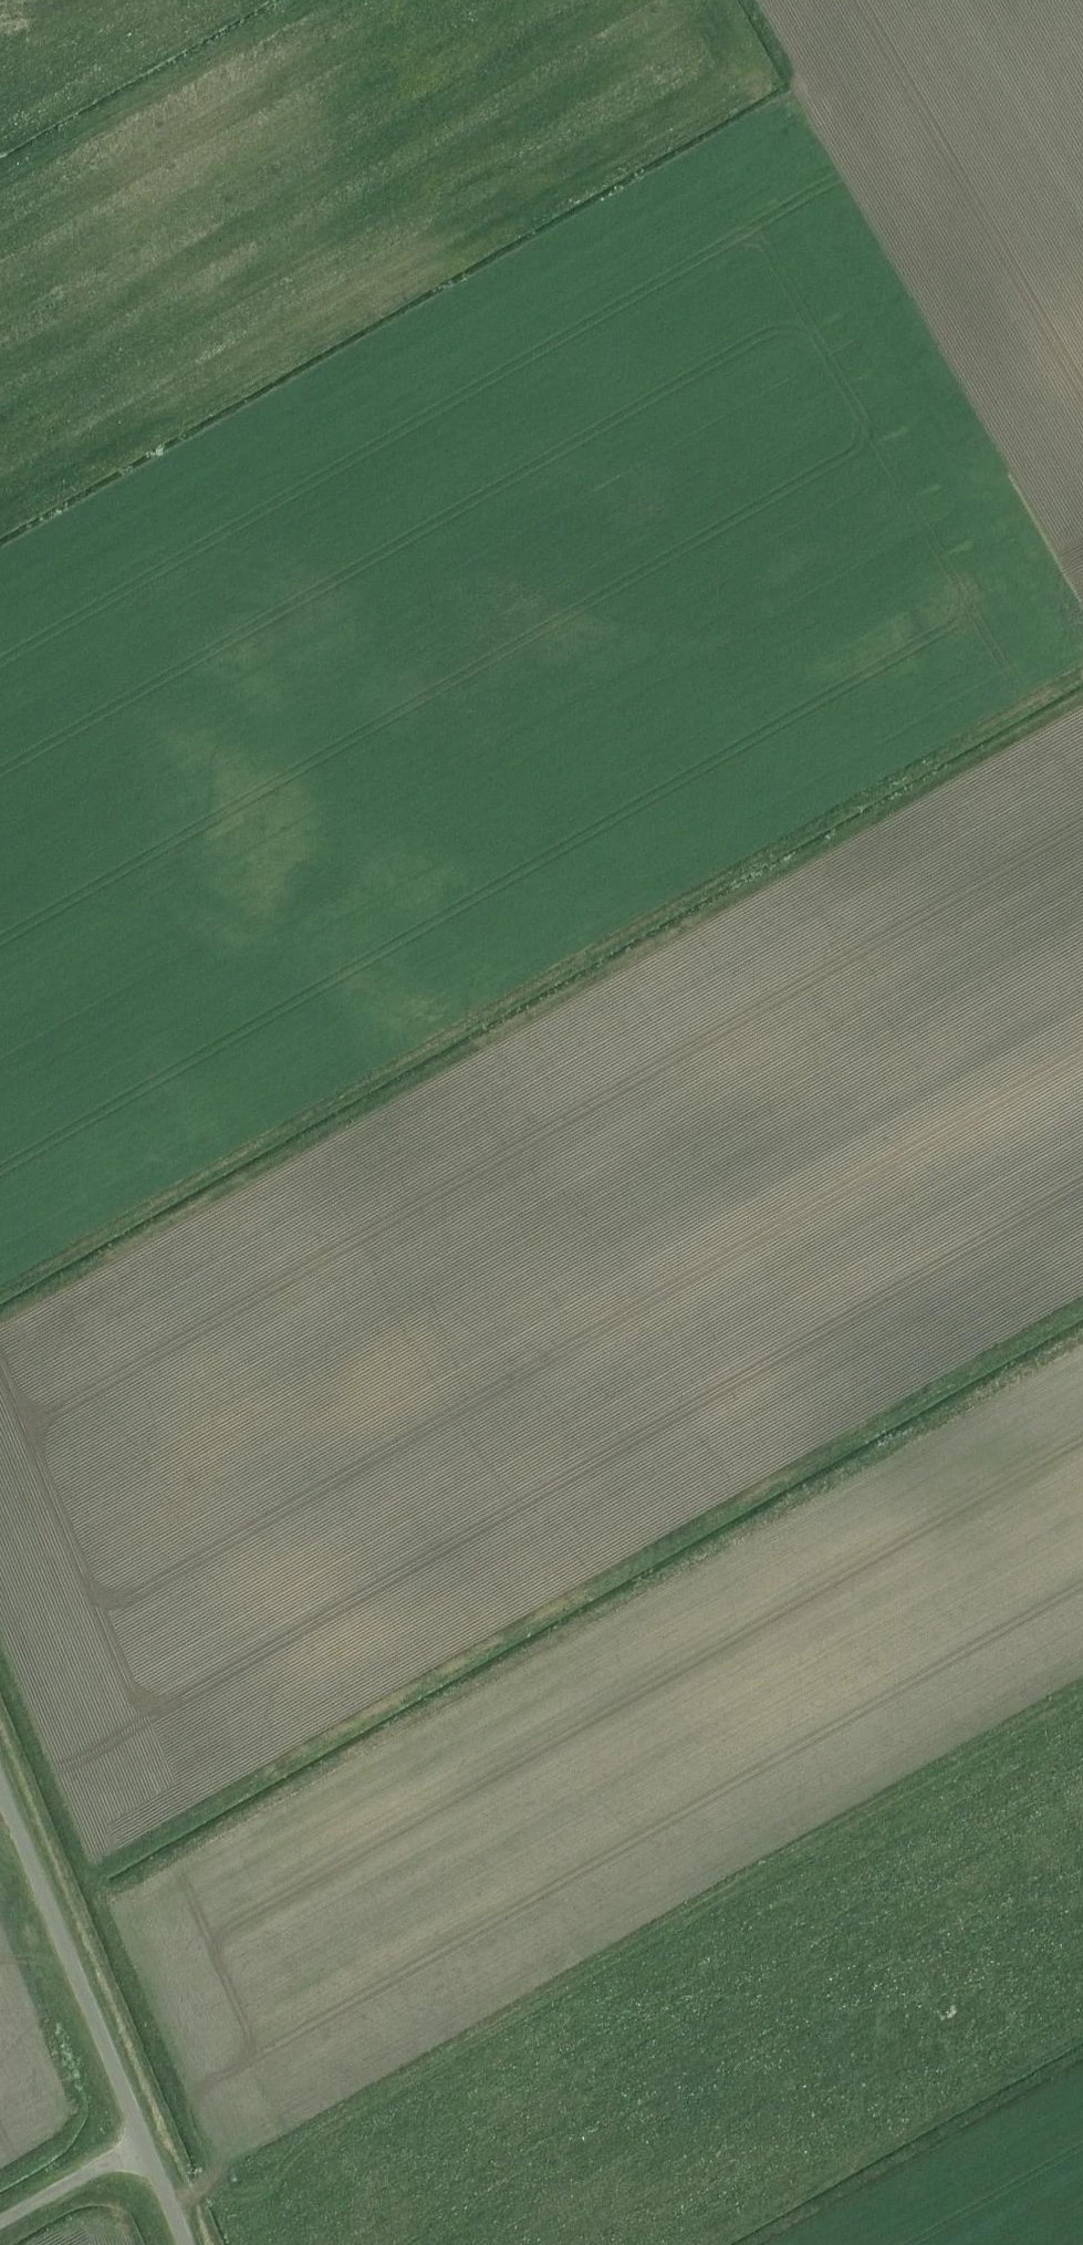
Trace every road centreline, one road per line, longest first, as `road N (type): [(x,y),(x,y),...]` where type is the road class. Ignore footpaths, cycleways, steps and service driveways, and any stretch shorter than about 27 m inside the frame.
road 1 (unclassified): [(144,2139),(0,1784)]
road 2 (unclassified): [(0,2221),(144,2139)]

